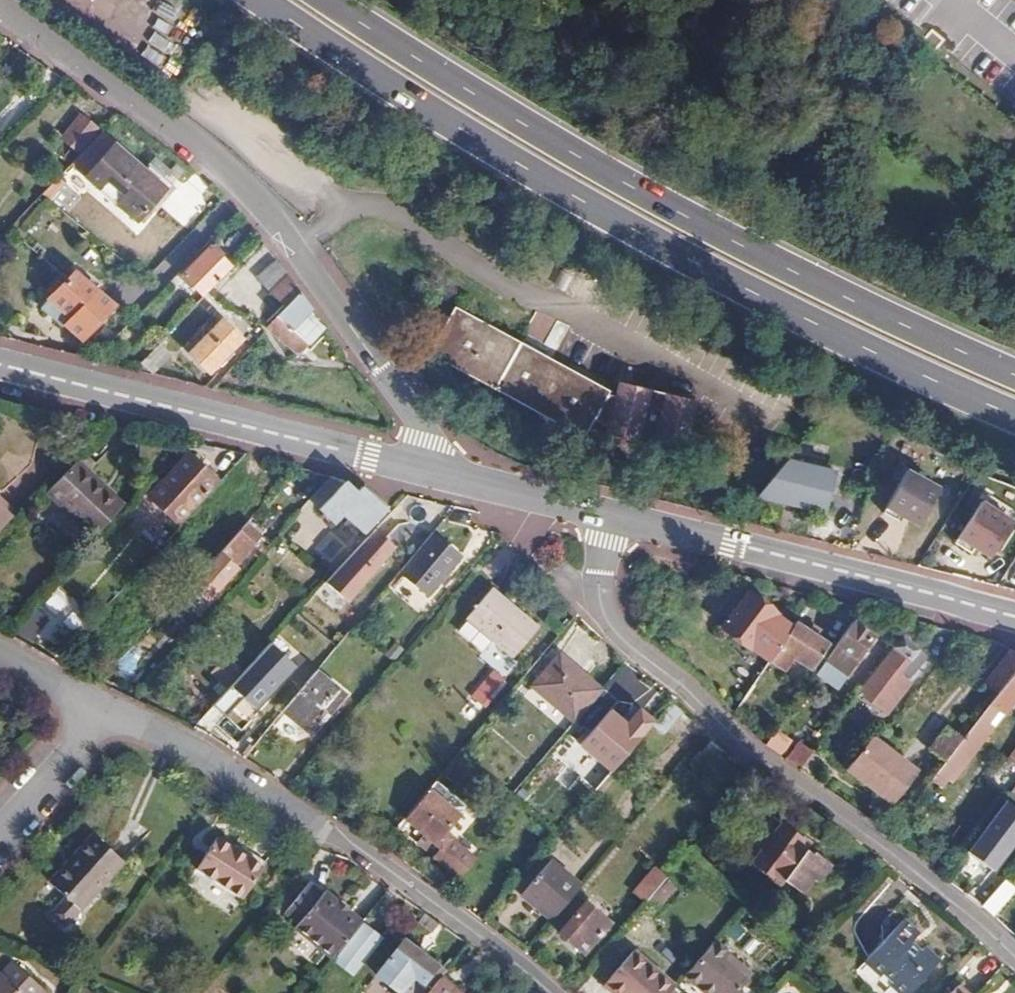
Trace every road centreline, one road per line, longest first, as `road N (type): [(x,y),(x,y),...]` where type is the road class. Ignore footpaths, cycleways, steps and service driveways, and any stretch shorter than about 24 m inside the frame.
road 1 (primary): [(245,0),(499,175),(890,378),(1014,427)]
road 2 (primary): [(1014,380),(894,331),(528,141),(305,0)]
road 3 (residential): [(432,472),(427,438),(312,268),(259,205),(176,130),(0,18)]
road 4 (residential): [(611,515),(598,587),(609,626),(1014,952)]
road 5 (residential): [(533,992),(290,808),(196,753),(107,714)]
road 6 (secondary): [(432,472),(0,365)]
road 7 (secondary): [(1014,617),(611,515)]
road 8 (secondary): [(611,515),(432,472)]
road 9 (residential): [(107,714),(0,833)]
road 10 (residential): [(107,714),(0,650)]

